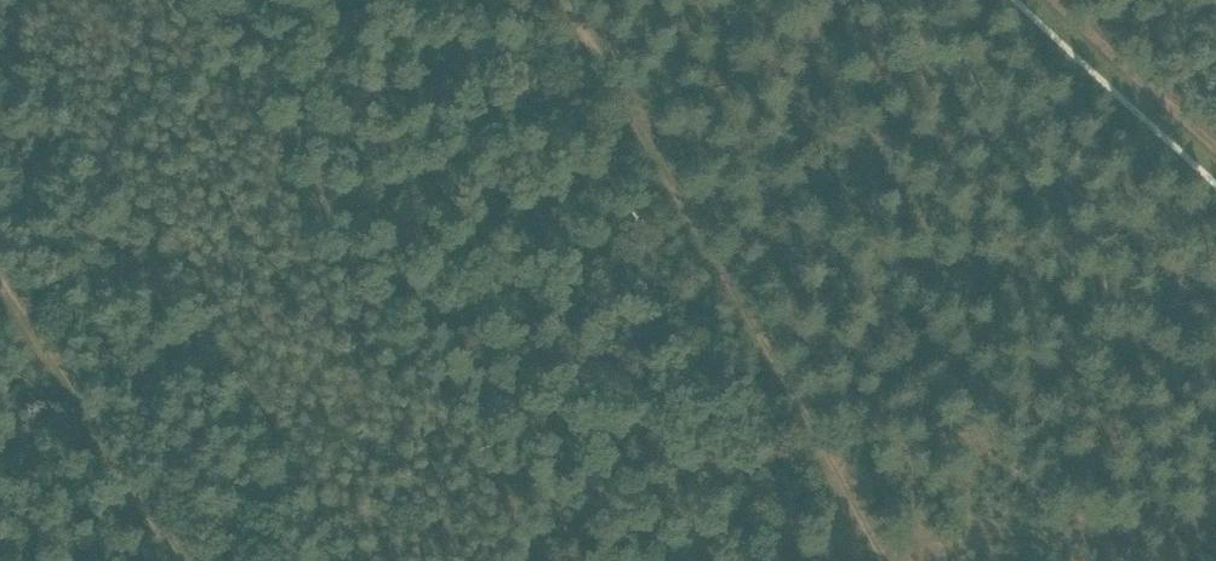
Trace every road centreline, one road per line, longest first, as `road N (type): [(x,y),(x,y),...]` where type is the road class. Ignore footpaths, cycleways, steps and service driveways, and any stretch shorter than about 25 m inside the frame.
road 1 (track): [(564,0),(879,542)]
road 2 (track): [(191,560),(0,279)]
road 3 (track): [(879,542),(1215,524)]
road 4 (track): [(1215,143),(1057,0)]

